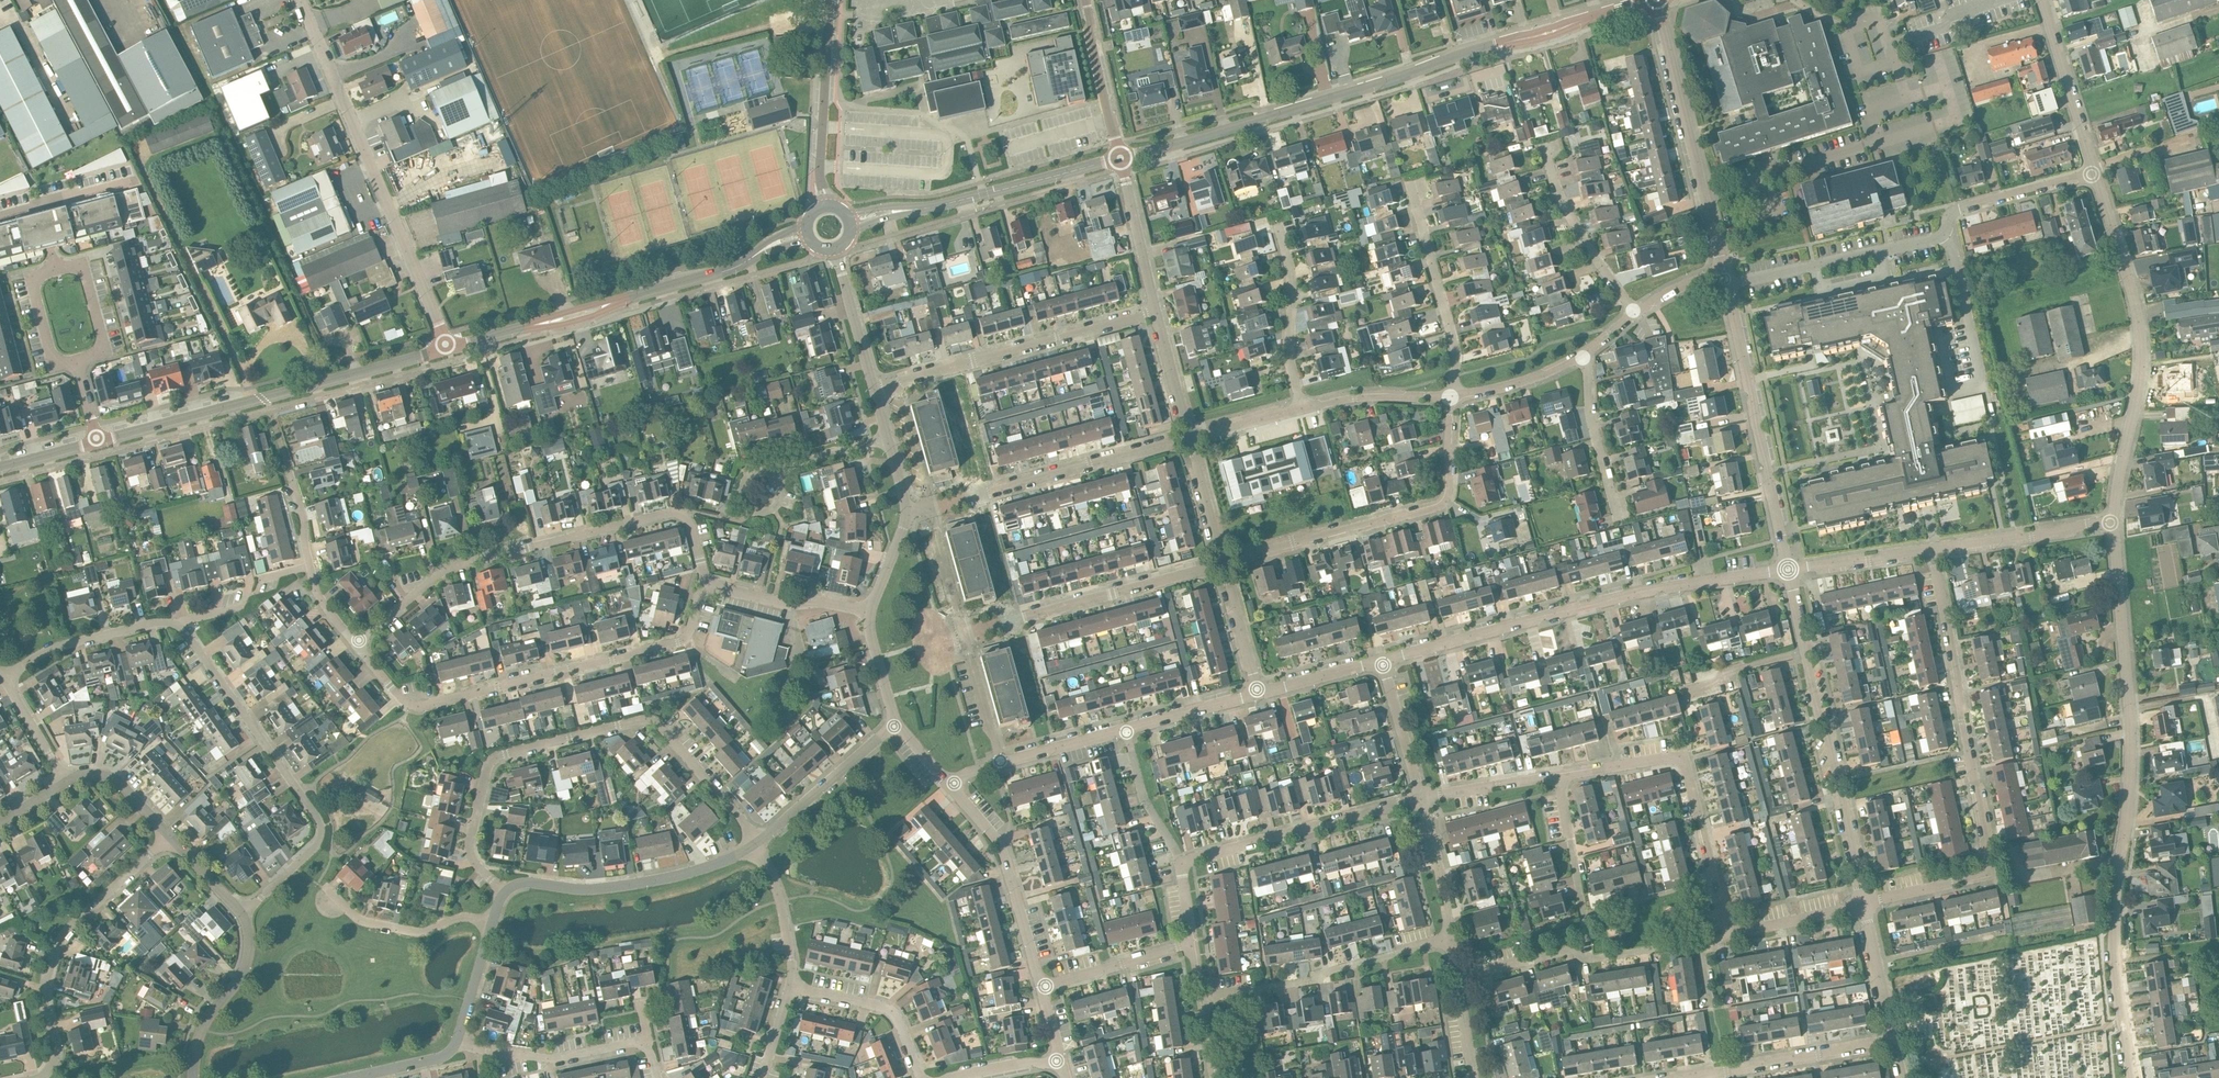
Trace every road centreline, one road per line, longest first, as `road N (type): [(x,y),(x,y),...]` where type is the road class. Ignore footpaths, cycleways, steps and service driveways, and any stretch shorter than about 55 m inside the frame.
road 1 (residential): [(2132,1077),(2116,930),(2131,701),(2113,523)]
road 2 (tertiary): [(1120,157),(1649,0)]
road 3 (residential): [(503,895),(470,854),(492,760),(640,721),(660,726),(738,815),(753,846)]
road 4 (residential): [(1863,904),(1976,878),(1989,872),(1992,859),(1934,548)]
road 5 (residential): [(356,645),(460,564),(667,513),(691,523),(702,584)]
road 6 (residential): [(1381,660),(1619,597),(1788,569)]
road 7 (residential): [(1727,284),(1935,239),(1957,209),(2095,171)]
road 8 (residential): [(448,348),(300,0)]
road 9 (residential): [(178,627),(321,826),(316,847),(242,912)]
road 10 (tertiary): [(98,442),(448,348)]
road 11 (residential): [(2113,523),(2139,399),(2142,331),(2095,171)]
road 12 (residential): [(1863,904),(1788,569)]
road 13 (residential): [(411,706),(678,643),(688,639),(702,584)]
road 14 (residential): [(1223,563),(1439,506),(1448,494),(1452,397)]
road 15 (residential): [(1561,776),(1668,757),(1683,761),(1728,936)]
road 16 (residential): [(34,1077),(55,1063),(44,990),(57,943),(170,836)]
road 17 (residential): [(1788,569),(1727,284)]
road 18 (unclassified): [(1722,270),(1656,0)]
road 19 (tertiary): [(850,220),(940,207),(1120,157)]
road 20 (residential): [(930,505),(1191,438)]
road 21 (residential): [(964,633),(1223,563)]
road 22 (residential): [(900,381),(1158,313)]
road 23 (residential): [(78,366),(103,344),(83,265),(32,277),(52,356),(65,364)]
road 24 (residential): [(503,895),(524,882),(591,889),(641,883),(753,846)]
road 25 (residential): [(1200,998),(1293,984),(1450,939)]
road 26 (residential): [(1179,864),(1420,797)]
road 27 (residential): [(1667,1077),(1892,1039)]
road 28 (residential): [(1040,987),(999,843),(953,785)]
road 29 (residential): [(1452,397),(1455,348),(1411,185)]
road 30 (unclassified): [(824,206),(819,168),(829,0)]
road 31 (tertiary): [(625,301),(724,272),(807,230)]
road 32 (residential): [(643,1045),(516,1056),(456,1042)]
road 33 (residential): [(4,676),(58,646),(153,624),(178,627)]
road 34 (residential): [(1302,407),(1289,355),(1292,282),(1278,226)]
road 35 (residential): [(753,846),(893,727)]
road 36 (residential): [(1589,957),(1561,776)]
road 37 (residential): [(870,611),(907,511),(888,439)]
road 38 (residential): [(1634,310),(1568,220),(1561,151)]
road 39 (residential): [(1934,548),(2113,523)]
road 40 (residential): [(2095,171),(2043,0)]
road 41 (residential): [(242,912),(246,963),(202,1030),(196,1077)]
road 42 (residential): [(921,1077),(890,1010),(789,985)]
road 43 (residential): [(493,923),(459,919),(422,934),(361,923),(330,900)]
road 44 (residential): [(702,584),(793,607),(828,601),(870,611)]
road 45 (residential): [(1120,157),(1083,0)]
road 46 (residential): [(1158,313),(1120,157)]
road 47 (residential): [(1040,987),(1191,942)]
road 48 (residential): [(1302,407),(1363,397),(1452,397)]
road 49 (residential): [(1614,505),(1583,358)]
road 50 (residential): [(1788,569),(1934,548)]
road 51 (residential): [(1179,864),(1143,795),(1126,729)]
road 52 (residential): [(876,388),(835,248)]
road 53 (residential): [(789,985),(780,900),(753,846)]
road 54 (residential): [(1450,939),(1420,797)]
road 55 (residential): [(1420,797),(1561,776)]
road 56 (residential): [(1420,797),(1381,660)]
road 57 (residential): [(1589,957),(1728,936)]
road 58 (residential): [(1728,936),(1863,904)]
road 59 (residential): [(1892,1039),(1863,904)]
road 60 (residential): [(1457,978),(1570,949),(1589,957)]
road 61 (residential): [(1126,729),(1258,693)]
road 62 (residential): [(1452,397),(1583,358)]
road 63 (residential): [(1258,693),(1223,563)]
road 64 (residential): [(999,762),(964,633)]
road 65 (residential): [(964,633),(930,505)]
road 66 (residential): [(999,762),(1126,729)]
road 67 (residential): [(1191,438),(1158,313)]
road 68 (residential): [(1223,563),(1191,438)]
road 69 (residential): [(66,782),(117,780),(170,836)]
road 70 (residential): [(930,505),(900,381)]
road 71 (residential): [(1258,693),(1381,660)]
road 72 (residential): [(456,1042),(493,923)]
road 73 (residential): [(66,782),(4,676)]

